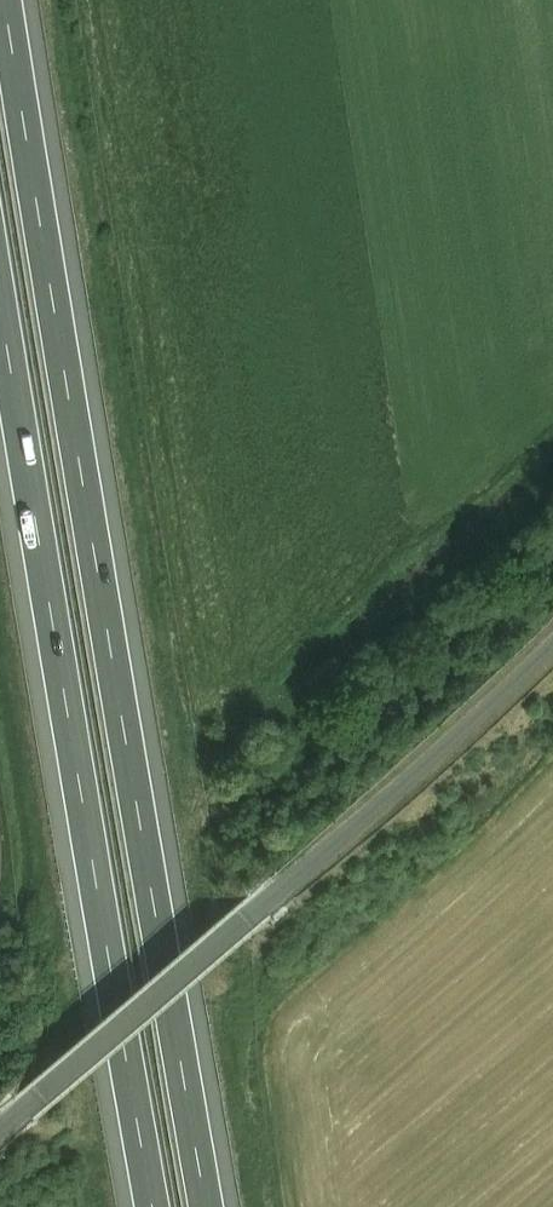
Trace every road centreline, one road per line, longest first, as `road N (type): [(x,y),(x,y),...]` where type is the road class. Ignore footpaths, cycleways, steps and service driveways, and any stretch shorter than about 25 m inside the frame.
road 1 (motorway): [(206,1206),(5,0)]
road 2 (motorway): [(0,303),(153,1206)]
road 3 (track): [(552,640),(0,1123)]

